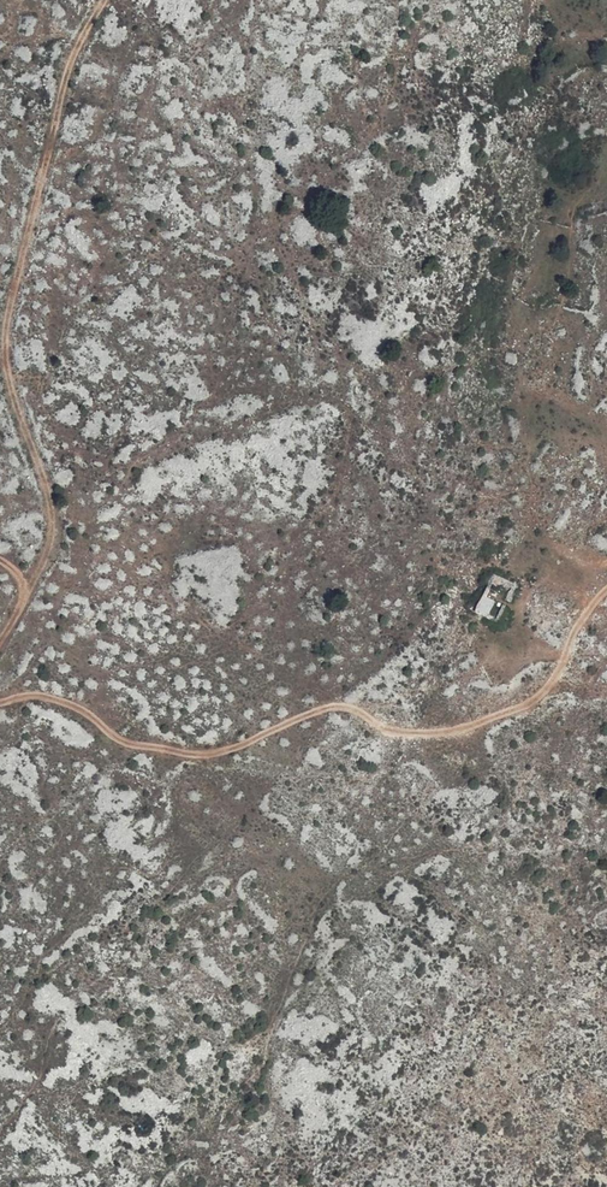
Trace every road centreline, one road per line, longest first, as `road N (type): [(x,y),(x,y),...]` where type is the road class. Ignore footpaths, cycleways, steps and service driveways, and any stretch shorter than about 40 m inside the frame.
road 1 (track): [(0,706),(35,695),(68,703),(114,734),(180,751),(250,740),(340,705),(398,732),(484,718),(544,694),(576,628),(606,589)]
road 2 (track): [(0,647),(53,545),(46,477),(20,413),(2,333),(62,96),(104,0)]

